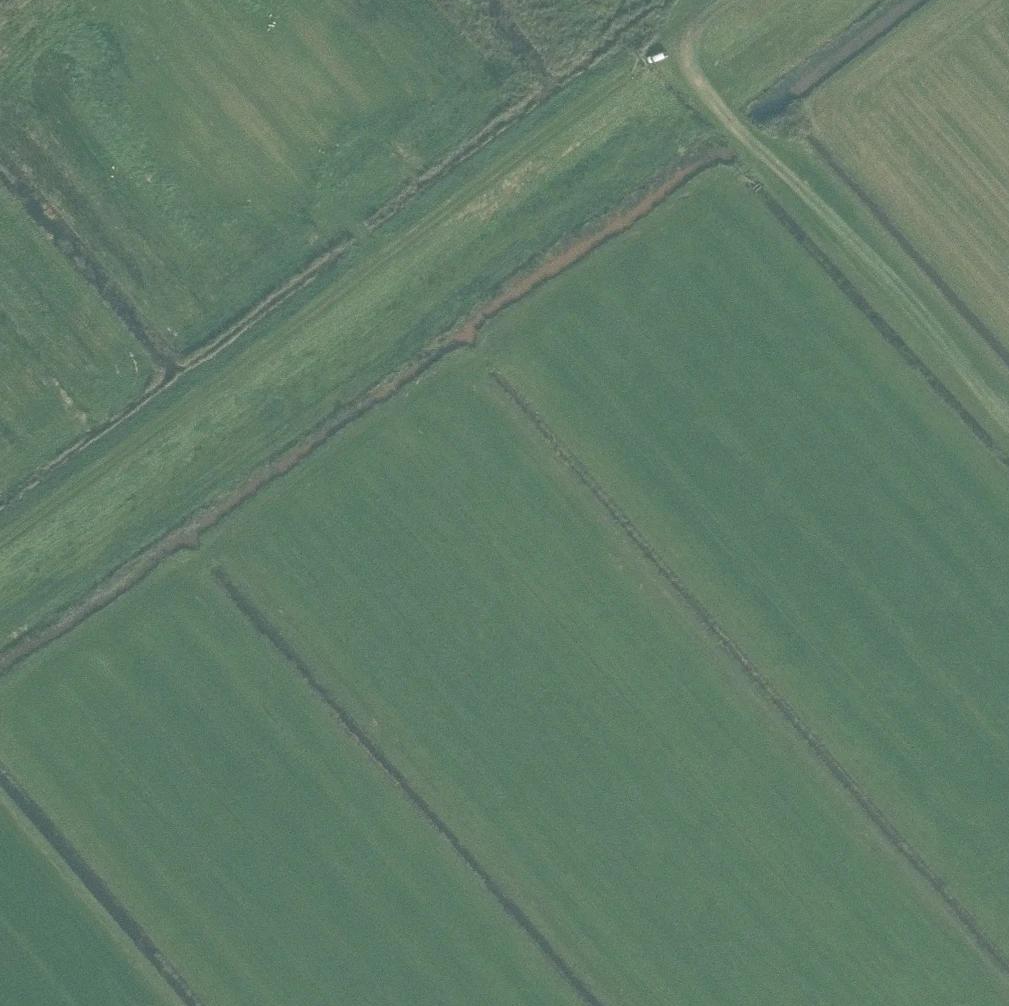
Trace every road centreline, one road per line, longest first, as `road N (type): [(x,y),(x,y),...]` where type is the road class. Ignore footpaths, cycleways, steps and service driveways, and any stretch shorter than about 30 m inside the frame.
road 1 (track): [(1008,419),(680,62),(689,33),(733,0)]

